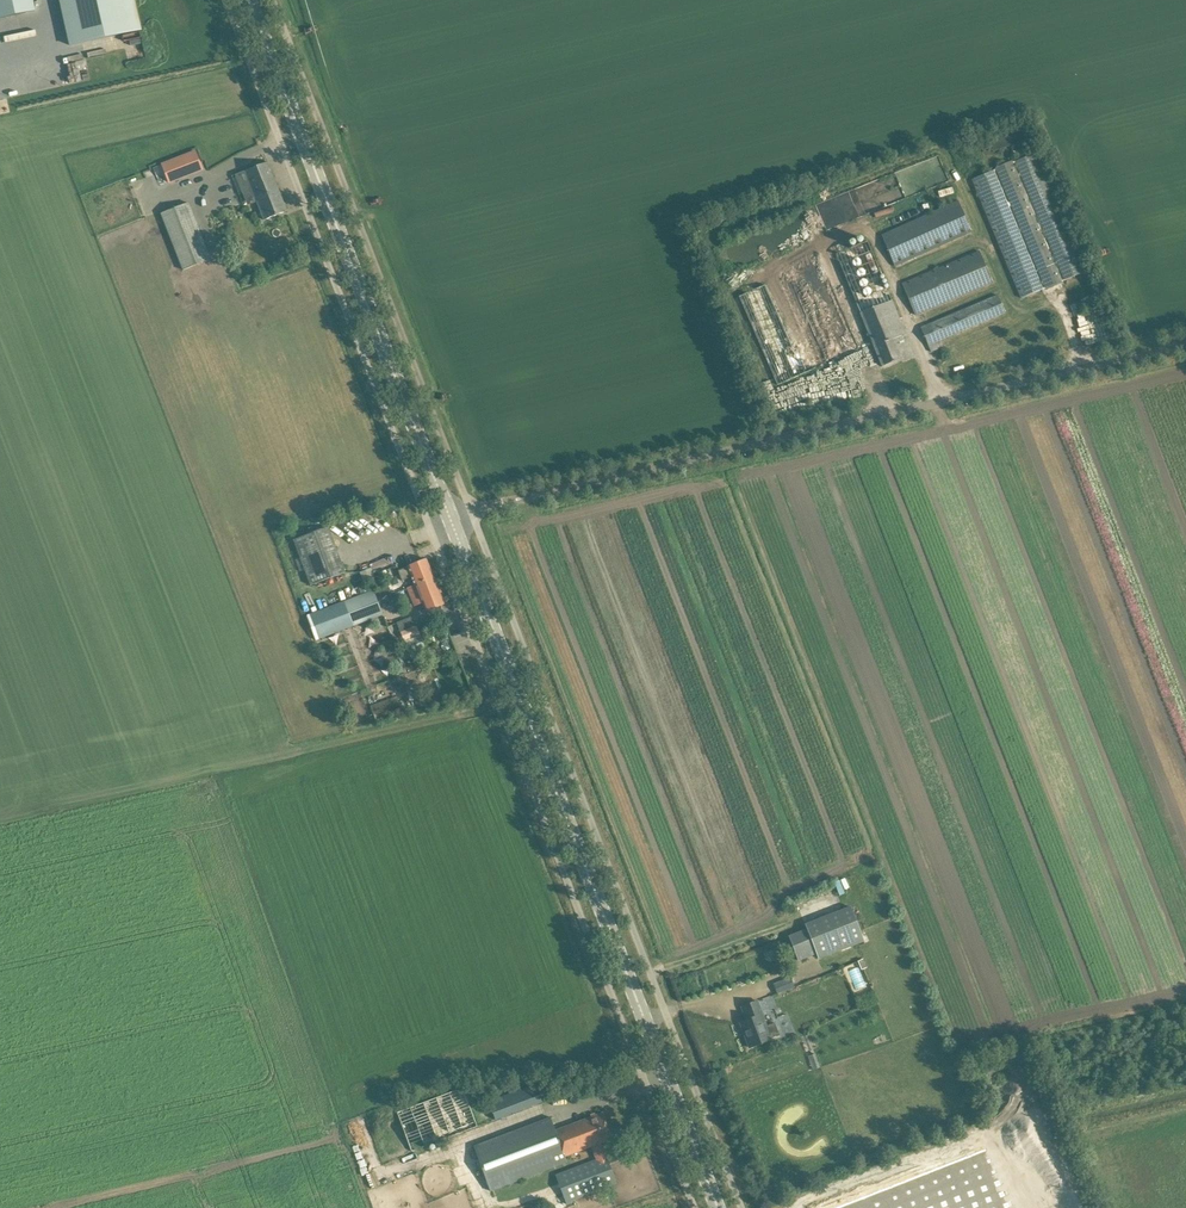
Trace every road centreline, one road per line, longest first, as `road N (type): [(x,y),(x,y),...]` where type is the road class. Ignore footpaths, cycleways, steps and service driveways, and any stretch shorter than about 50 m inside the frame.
road 1 (unclassified): [(742,1207),(471,510)]
road 2 (primary): [(719,1207),(451,519)]
road 3 (unclassified): [(471,510),(1185,345)]
road 4 (unclassified): [(694,1207),(431,530)]
road 5 (unclassified): [(431,530),(226,0)]
road 6 (primary): [(451,519),(250,0)]
road 7 (unclassified): [(471,510),(273,0)]

